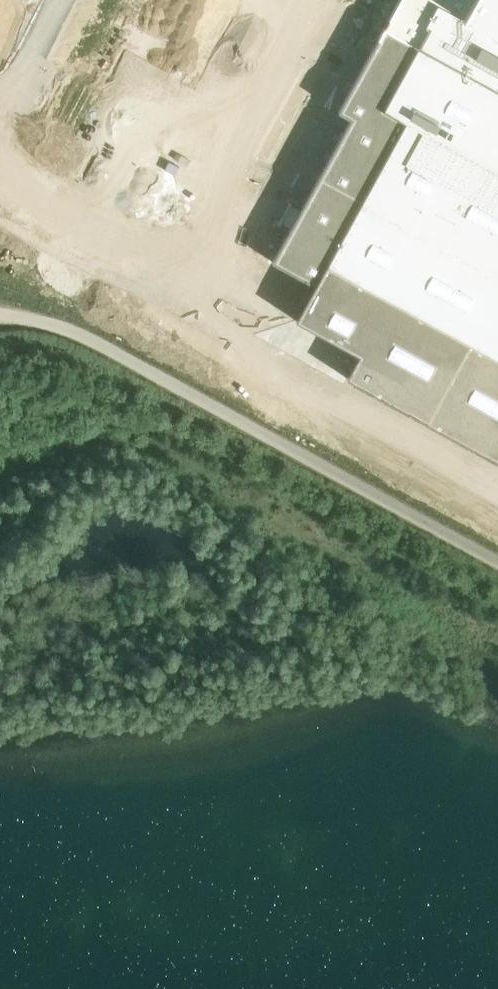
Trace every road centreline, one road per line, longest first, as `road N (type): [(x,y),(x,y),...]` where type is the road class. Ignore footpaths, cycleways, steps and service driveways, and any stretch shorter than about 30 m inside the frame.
road 1 (track): [(497,563),(88,338),(0,316)]

